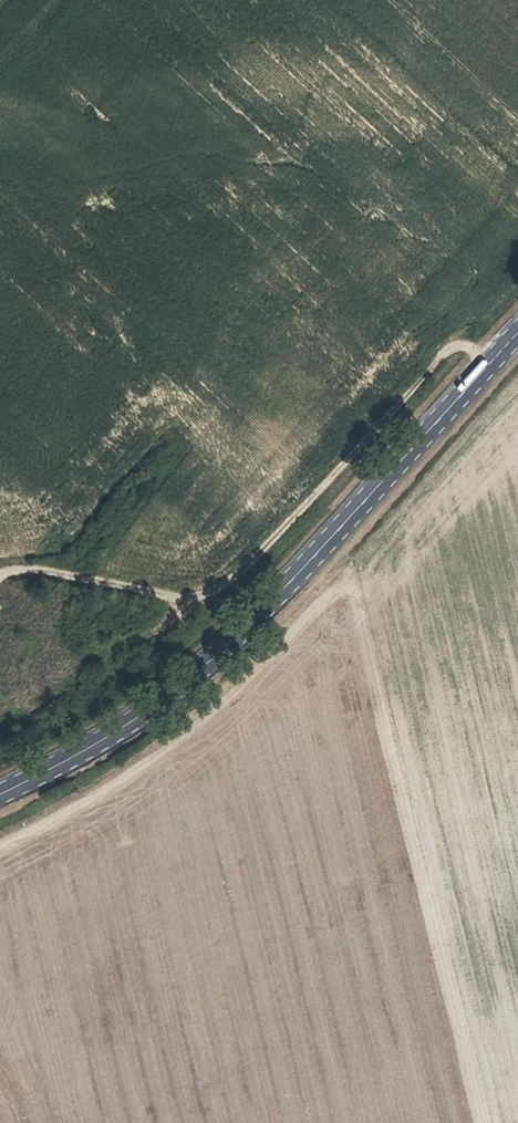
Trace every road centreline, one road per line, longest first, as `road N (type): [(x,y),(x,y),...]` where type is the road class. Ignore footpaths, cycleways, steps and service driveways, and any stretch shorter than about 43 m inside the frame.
road 1 (primary): [(517,331),(244,633),(108,742),(0,801)]
road 2 (track): [(493,359),(463,345),(437,355),(226,581),(191,598),(32,570),(0,577)]

